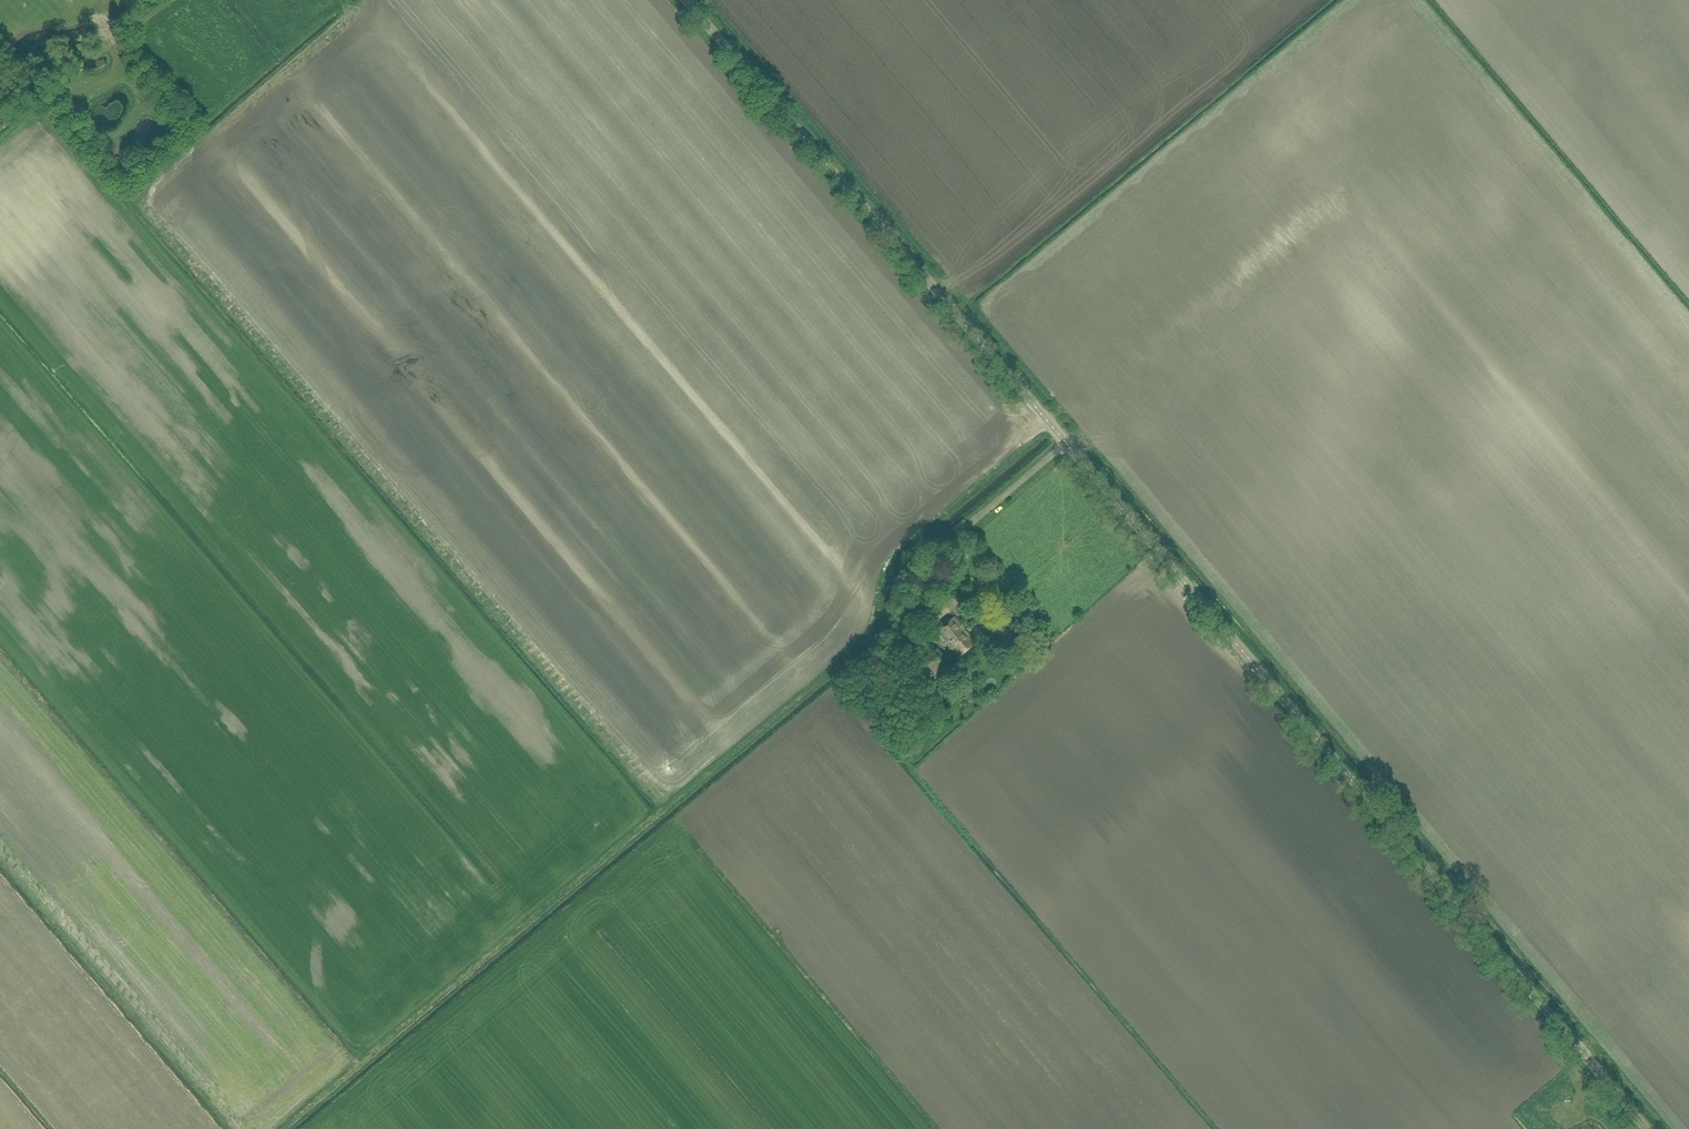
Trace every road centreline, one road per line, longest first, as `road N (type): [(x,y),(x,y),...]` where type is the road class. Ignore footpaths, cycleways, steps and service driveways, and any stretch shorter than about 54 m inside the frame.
road 1 (unclassified): [(1644,1128),(686,0)]

